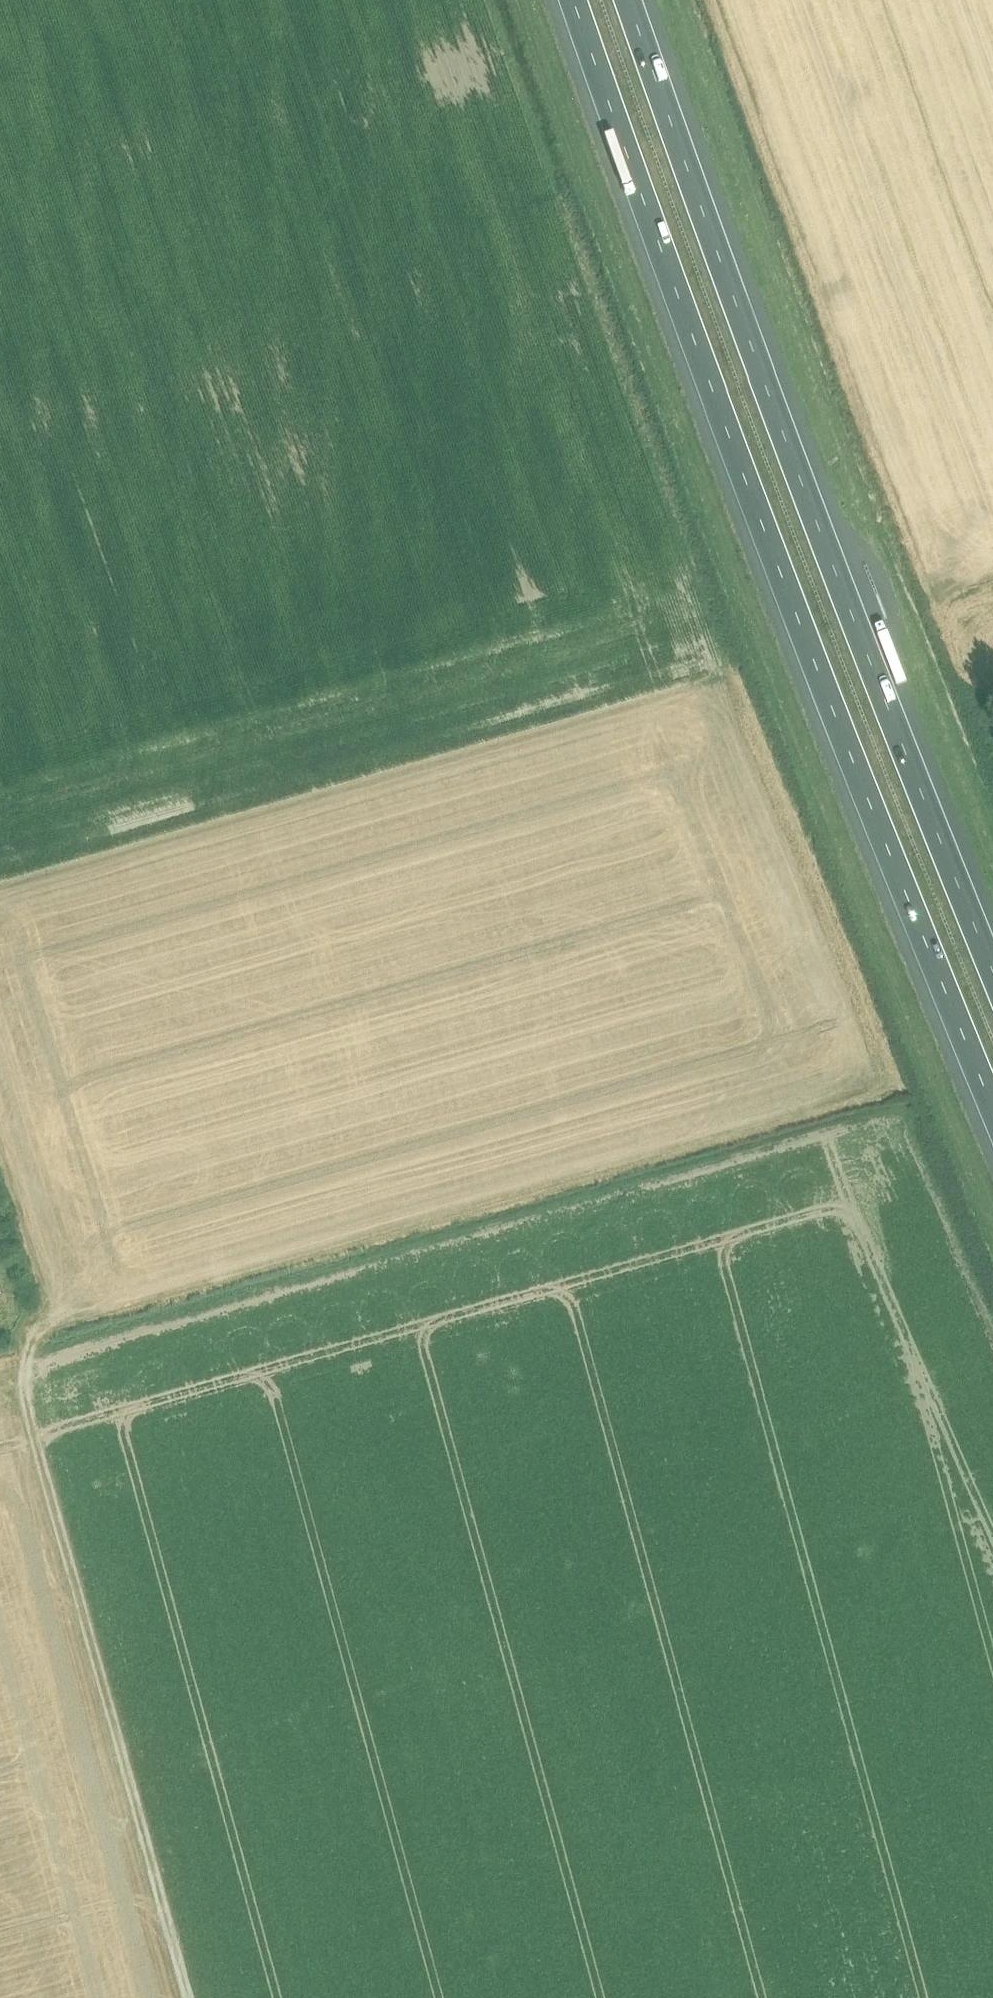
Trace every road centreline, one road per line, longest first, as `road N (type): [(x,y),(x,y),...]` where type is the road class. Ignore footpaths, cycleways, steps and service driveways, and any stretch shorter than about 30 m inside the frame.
road 1 (motorway): [(573,0),(720,412),(992,1106)]
road 2 (motorway): [(992,970),(790,450),(628,0)]
road 3 (track): [(196,1997),(33,1395)]

